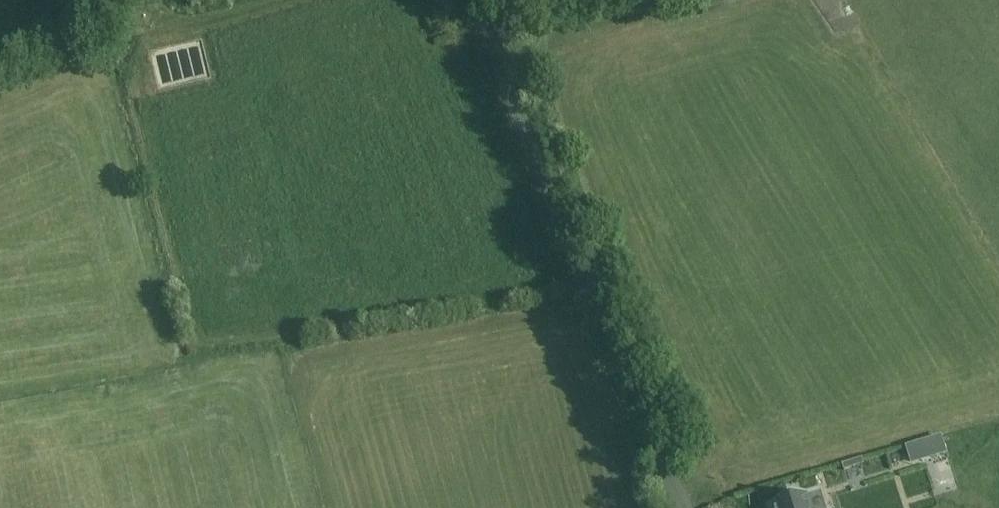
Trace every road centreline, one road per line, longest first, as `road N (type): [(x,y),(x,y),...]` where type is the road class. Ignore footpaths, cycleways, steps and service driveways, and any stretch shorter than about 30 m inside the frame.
road 1 (unclassified): [(682,507),(498,69),(496,48),(505,27),(557,0)]

